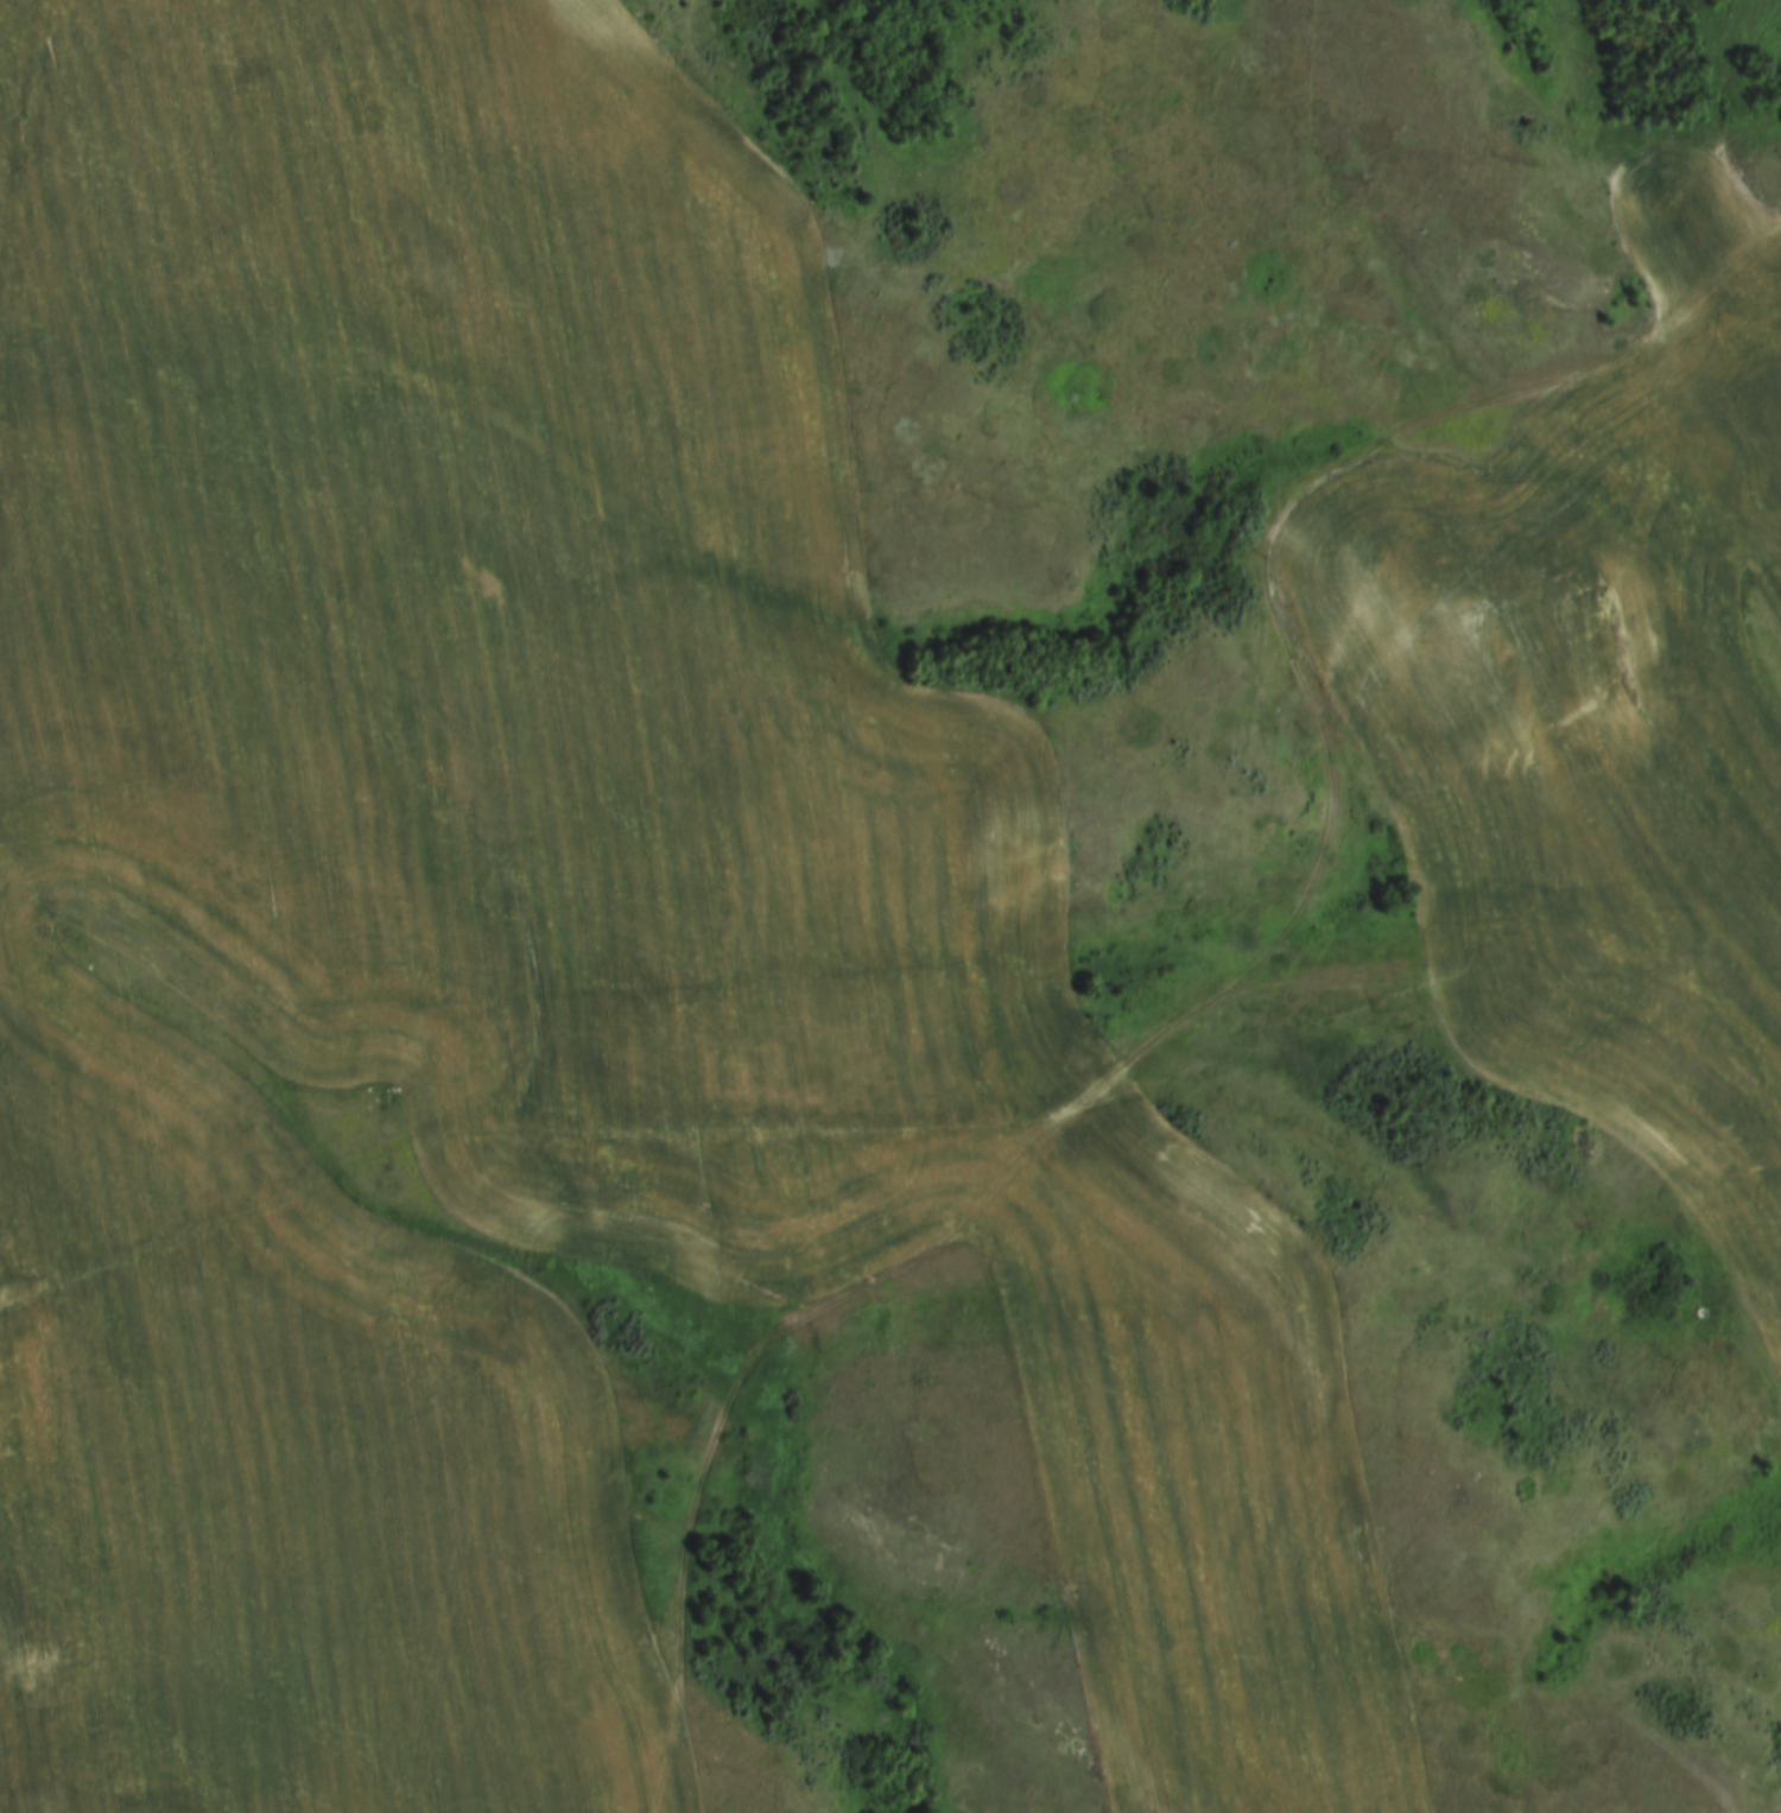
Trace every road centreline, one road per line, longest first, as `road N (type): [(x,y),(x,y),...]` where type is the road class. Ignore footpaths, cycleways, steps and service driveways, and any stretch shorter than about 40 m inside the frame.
road 1 (track): [(699,1812),(683,1625),(692,1516),(728,1412),(762,1349),(794,1317),(901,1264),(996,1193),(1139,1052),(1275,955),(1320,866),(1336,780),(1318,682),(1279,589),(1273,518),(1293,489),(1330,470),(1416,443),(1656,338),(1705,281),(1780,229)]

